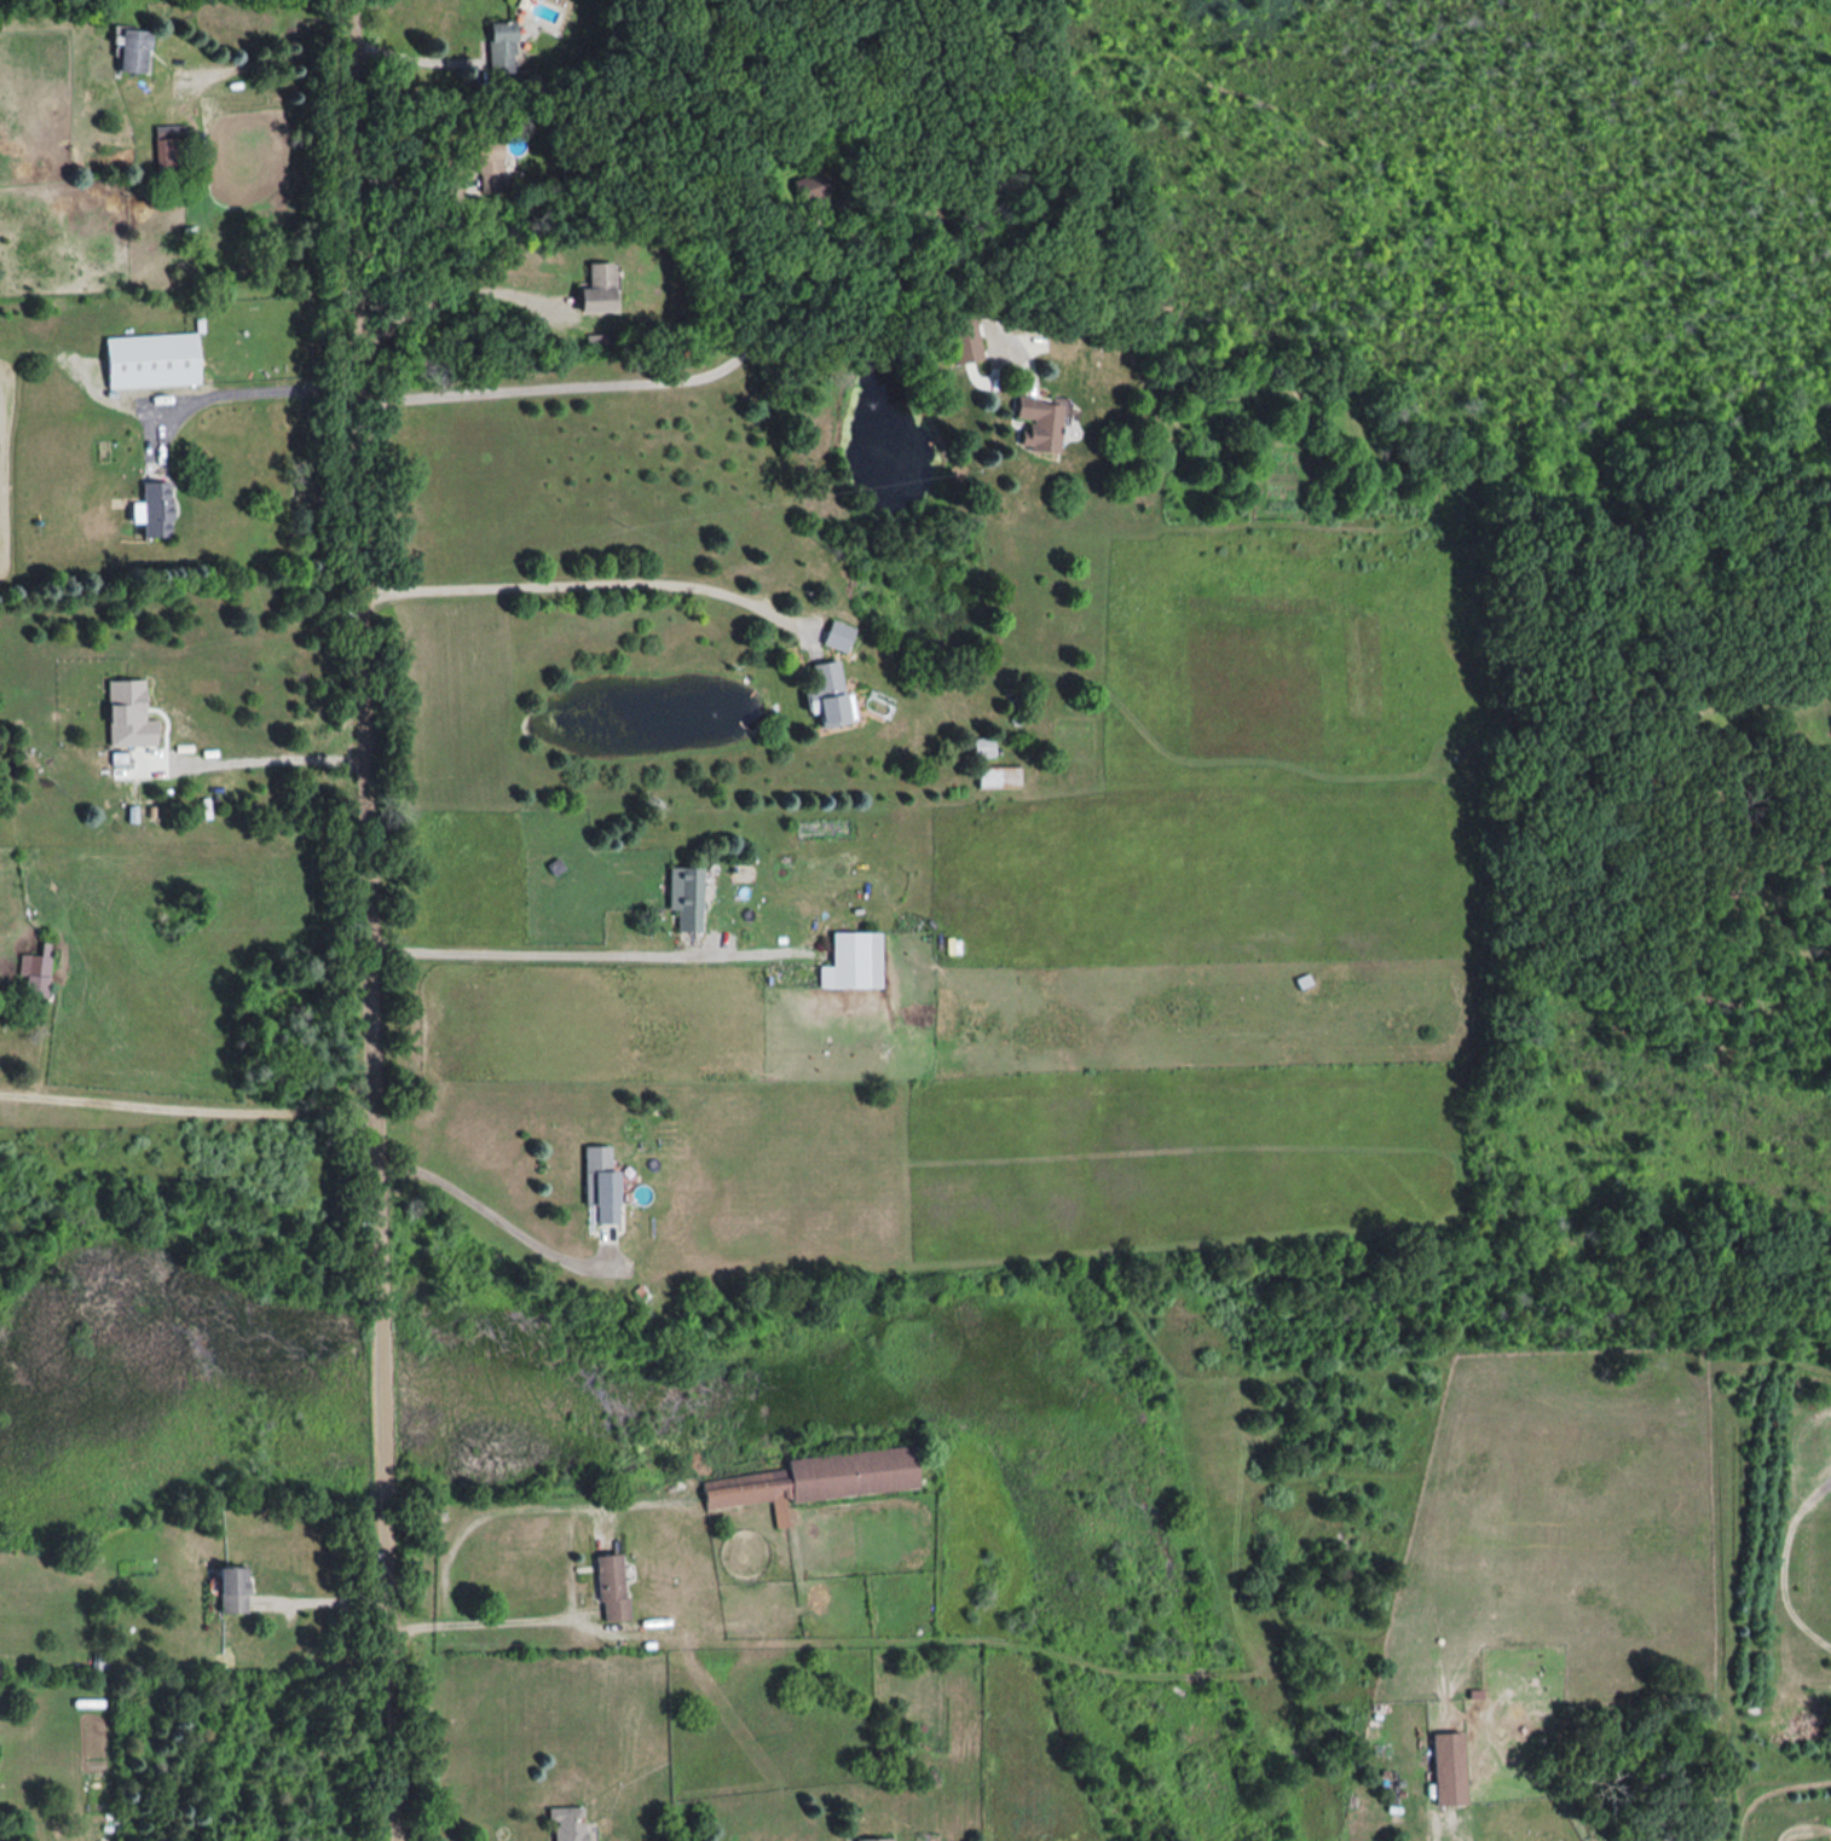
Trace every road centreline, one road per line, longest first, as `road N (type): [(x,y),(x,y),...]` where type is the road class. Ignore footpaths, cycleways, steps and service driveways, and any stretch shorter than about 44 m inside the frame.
road 1 (residential): [(397,1840),(348,0)]

